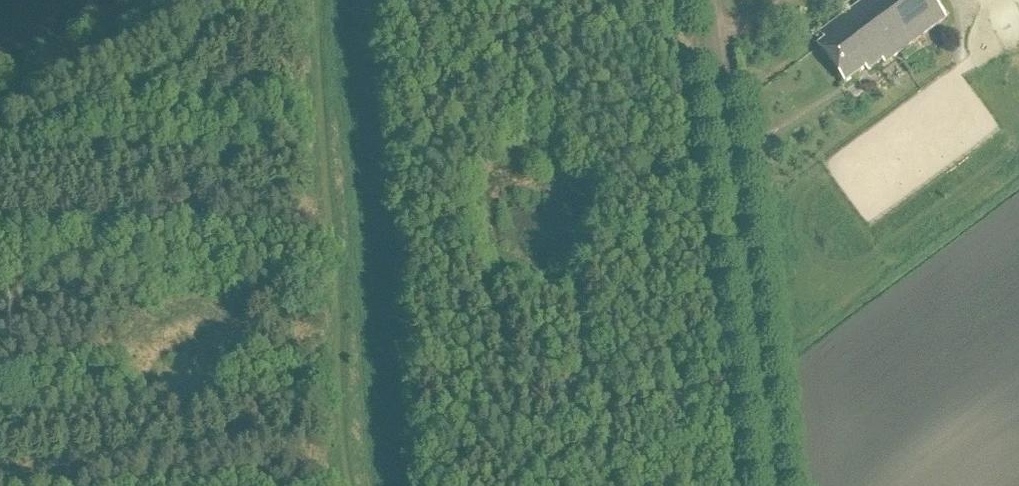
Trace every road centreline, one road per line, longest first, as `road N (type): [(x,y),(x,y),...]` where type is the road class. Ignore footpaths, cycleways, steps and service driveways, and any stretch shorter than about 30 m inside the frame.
road 1 (unclassified): [(775,485),(712,0)]

